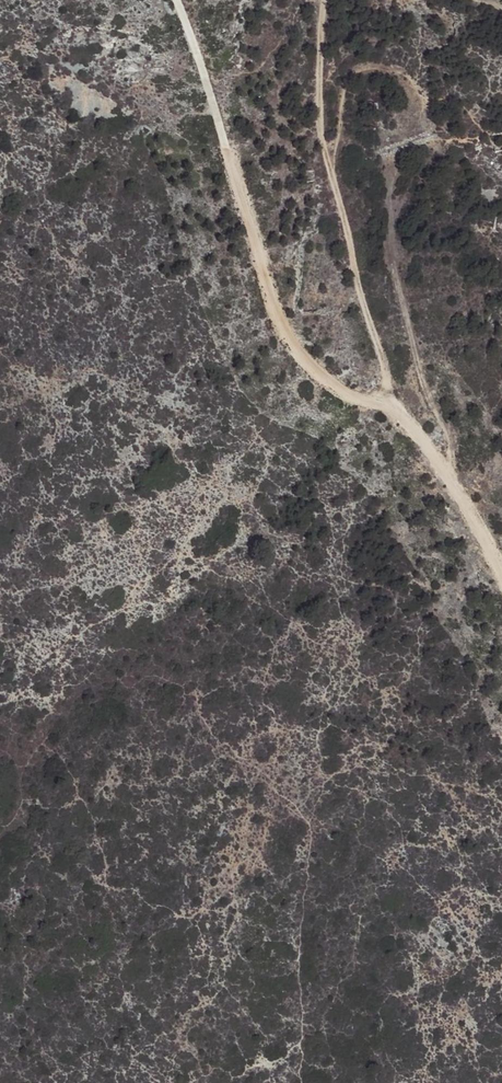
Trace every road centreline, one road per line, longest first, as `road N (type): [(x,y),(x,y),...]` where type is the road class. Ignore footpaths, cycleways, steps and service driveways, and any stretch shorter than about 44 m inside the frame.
road 1 (track): [(501,577),(398,409),(352,399),(291,347),(174,0)]
road 2 (track): [(387,404),(387,372),(322,143),(325,0)]

